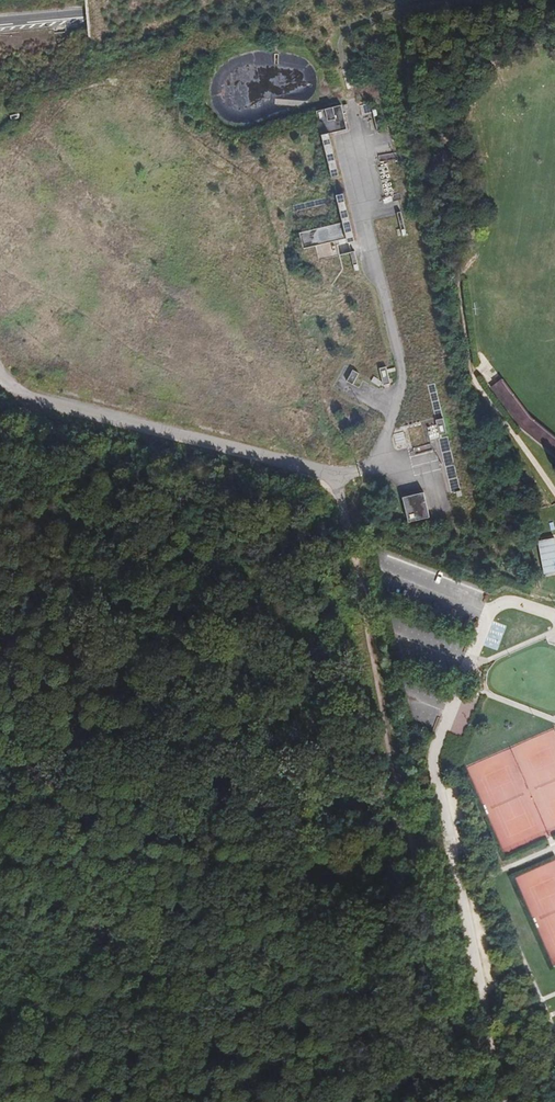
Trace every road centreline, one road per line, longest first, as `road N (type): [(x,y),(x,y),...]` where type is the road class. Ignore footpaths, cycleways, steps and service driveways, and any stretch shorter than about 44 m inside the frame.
road 1 (motorway): [(0,77),(15,205),(39,263),(93,314),(164,337),(212,334),(253,319),(336,254),(354,221),(366,157),(386,106)]
road 2 (motorway): [(203,323),(122,315),(58,267),(27,195),(26,156),(39,109),(73,62),(129,29),(357,0)]
road 3 (track): [(319,470),(348,559),(453,1101)]
road 4 (motorway): [(0,220),(28,277),(79,326),(142,351),(260,357),(308,370),(388,426),(453,511)]
road 5 (motorway): [(453,511),(554,1070)]
road 6 (motorway): [(554,1004),(468,507)]
road 7 (motorway): [(356,101),(453,511)]
road 8 (motorway): [(468,507),(386,106)]
road 9 (track): [(0,844),(274,1101)]
road 10 (motorway): [(468,507),(410,403),(368,363),(295,327),(203,323)]
road 11 (motorway): [(356,101),(330,159),(326,211),(304,258),(259,302),(203,323)]
road 12 (motorway): [(0,21),(230,0)]

